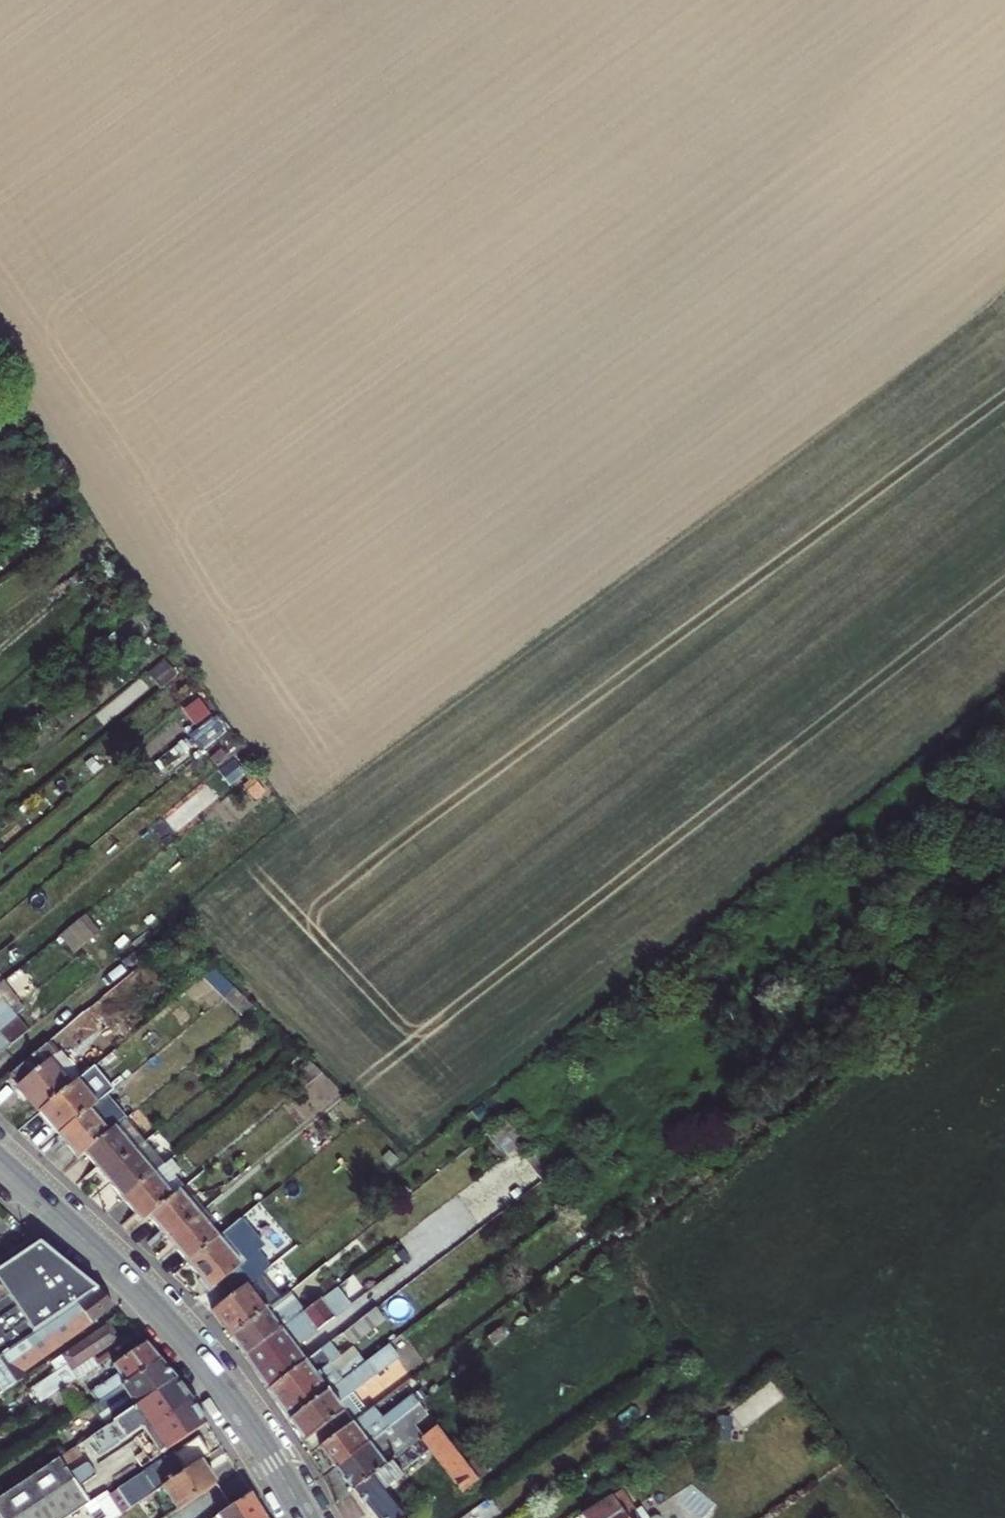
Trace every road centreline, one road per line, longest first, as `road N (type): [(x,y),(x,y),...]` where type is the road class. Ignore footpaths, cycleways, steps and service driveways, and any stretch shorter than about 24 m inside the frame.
road 1 (secondary): [(0,1159),(169,1323),(250,1425),(305,1517)]

